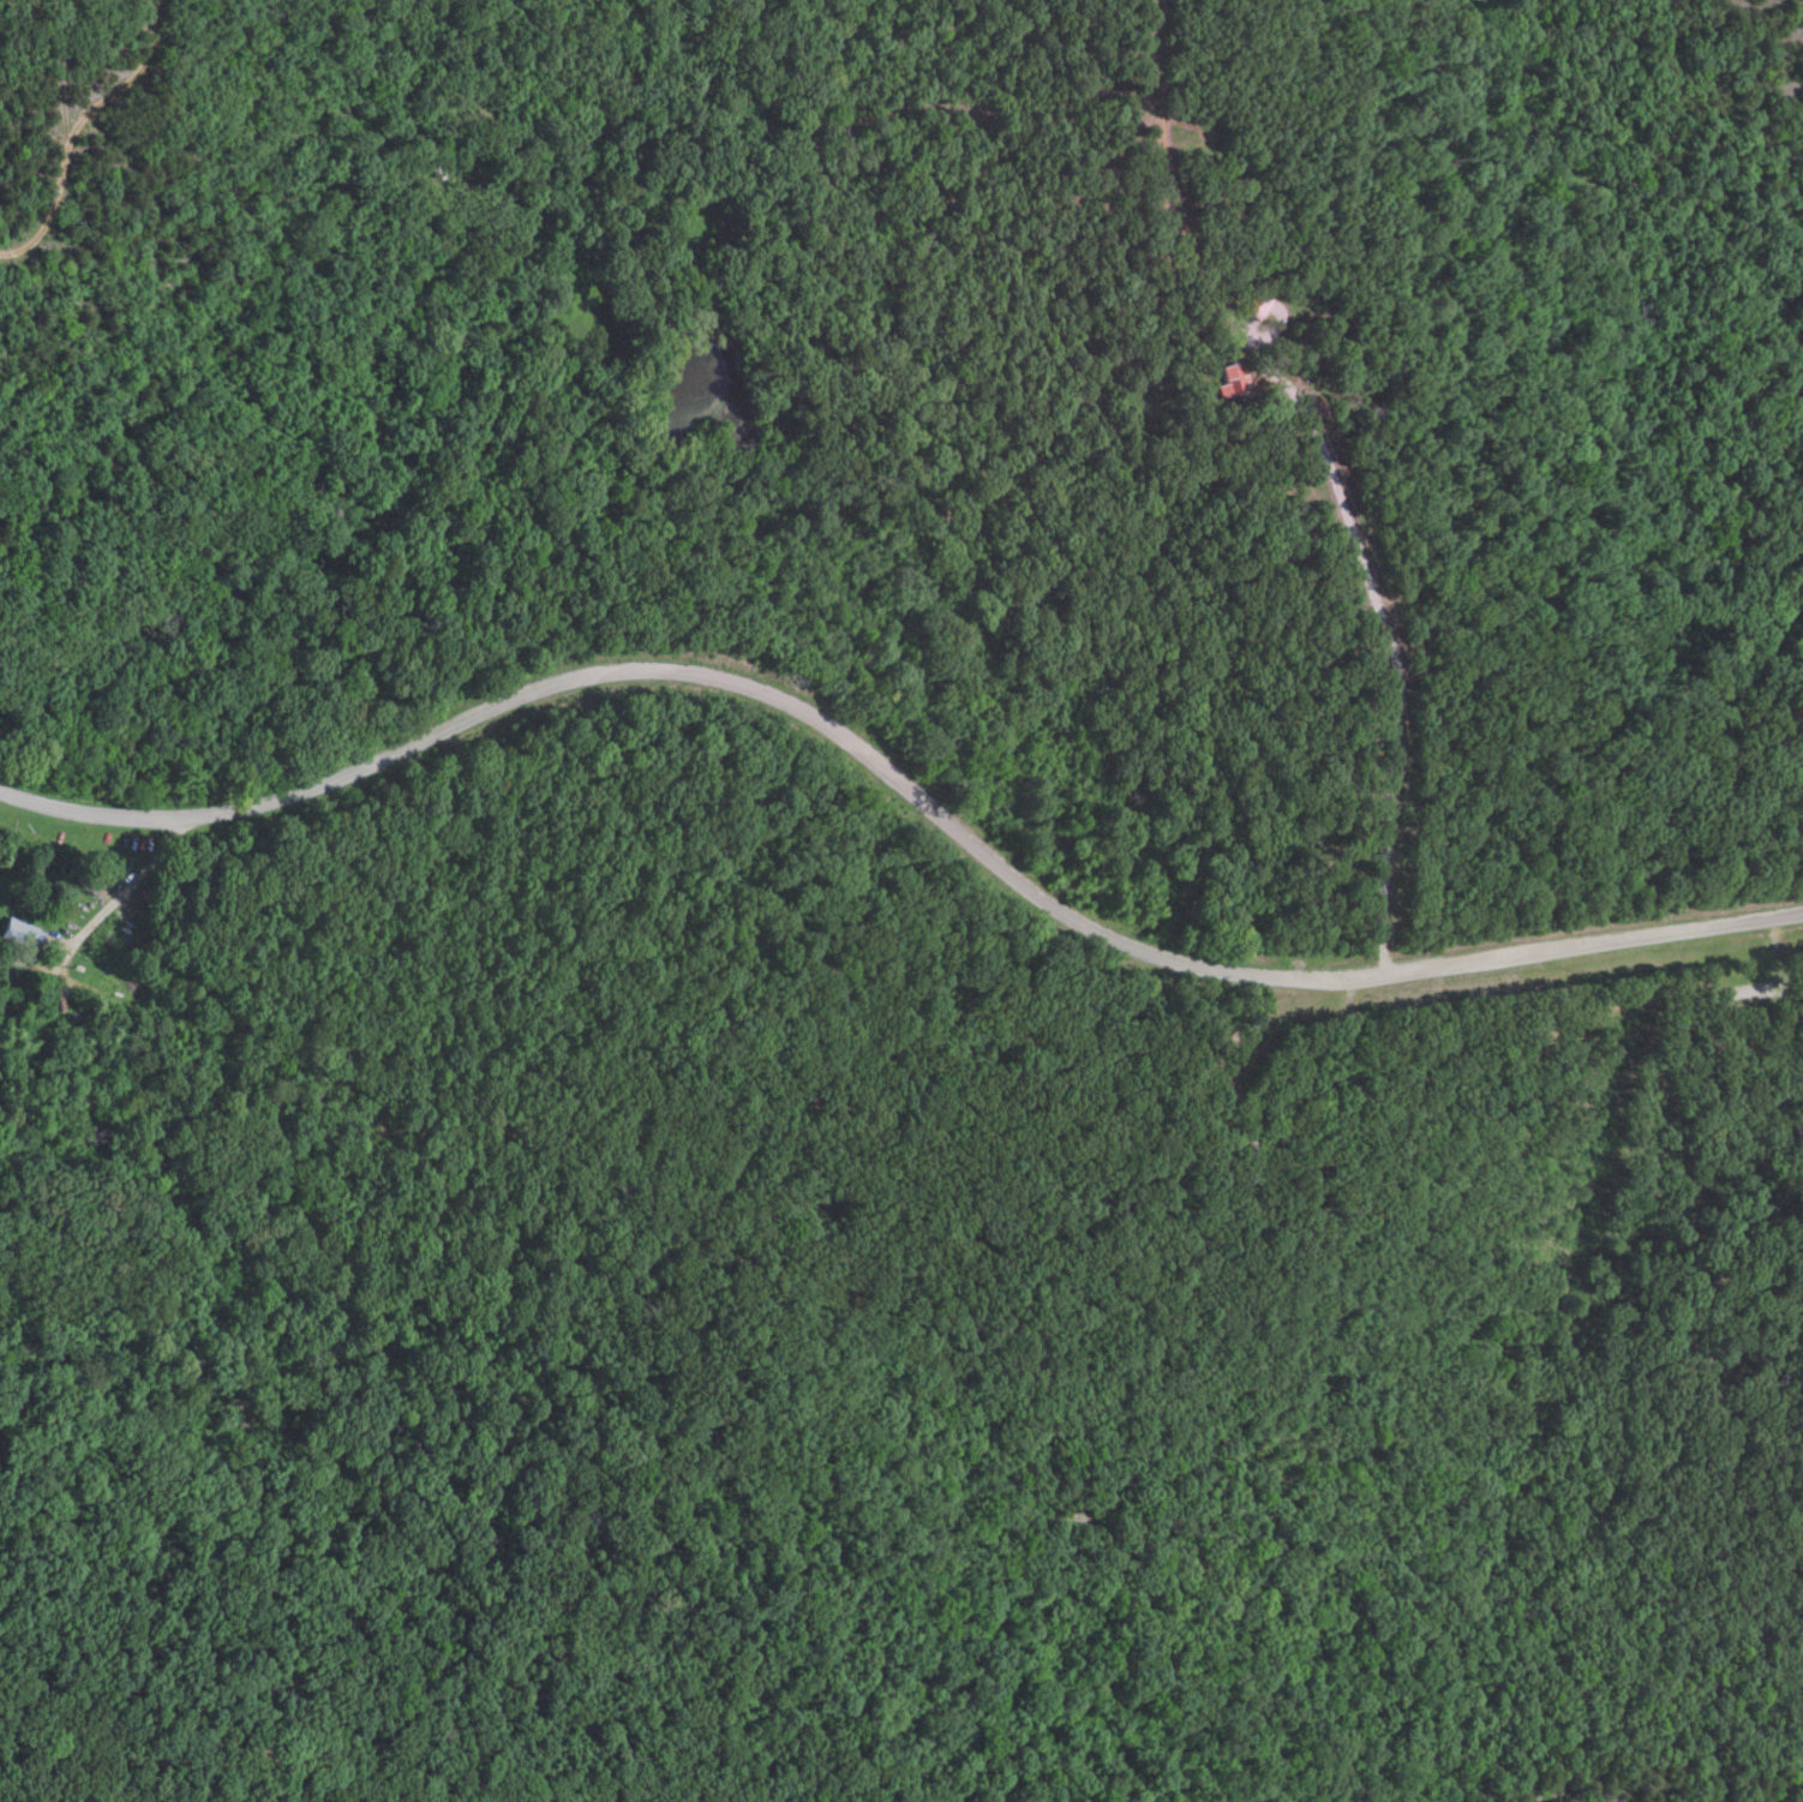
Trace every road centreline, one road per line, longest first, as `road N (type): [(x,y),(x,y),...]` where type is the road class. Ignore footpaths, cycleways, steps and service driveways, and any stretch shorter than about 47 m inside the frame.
road 1 (residential): [(1802,918),(1401,987),(1259,975),(1160,947),(1079,911),(787,690),(712,664),(635,653),(489,689),(280,786),(194,801),(97,803),(28,797),(0,786)]

